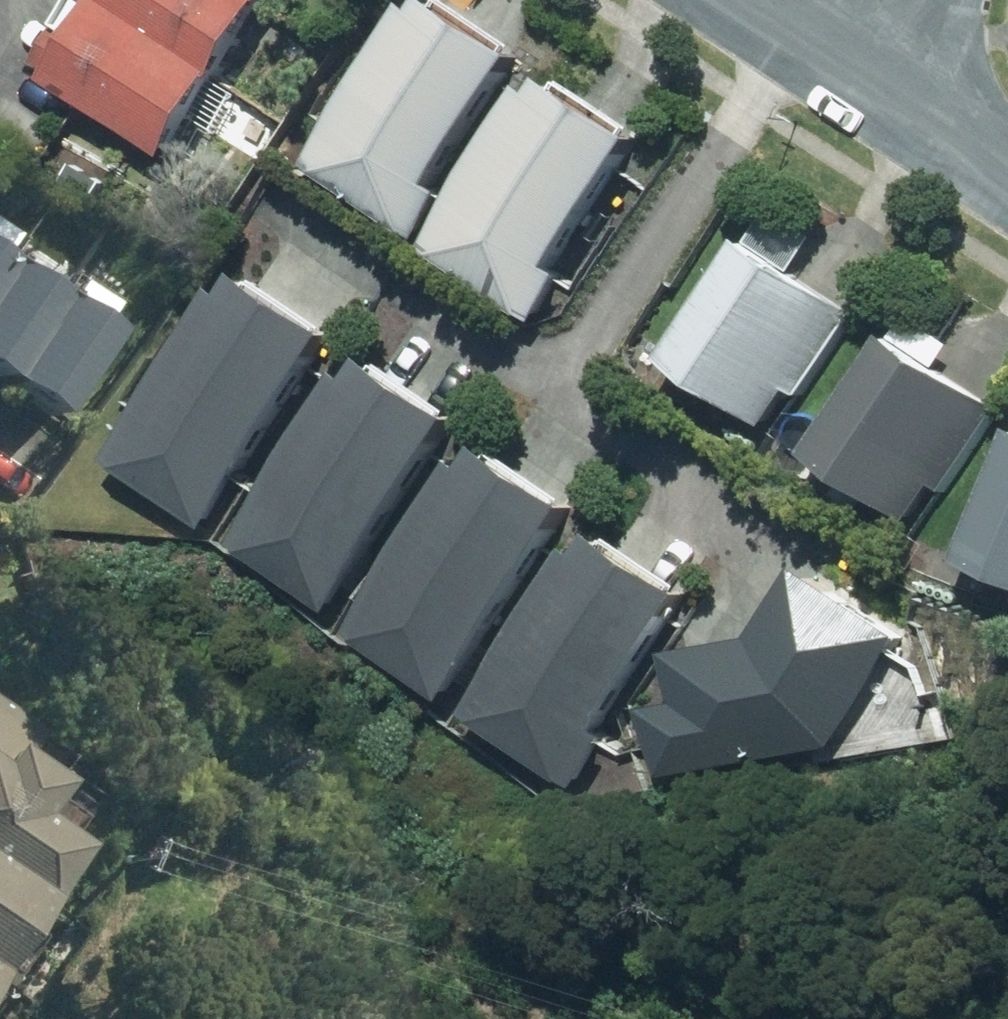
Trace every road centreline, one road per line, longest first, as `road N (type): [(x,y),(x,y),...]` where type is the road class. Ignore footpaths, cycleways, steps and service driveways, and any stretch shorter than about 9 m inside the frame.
road 1 (residential): [(1007,165),(880,80)]
road 2 (residential): [(880,80),(756,0)]

